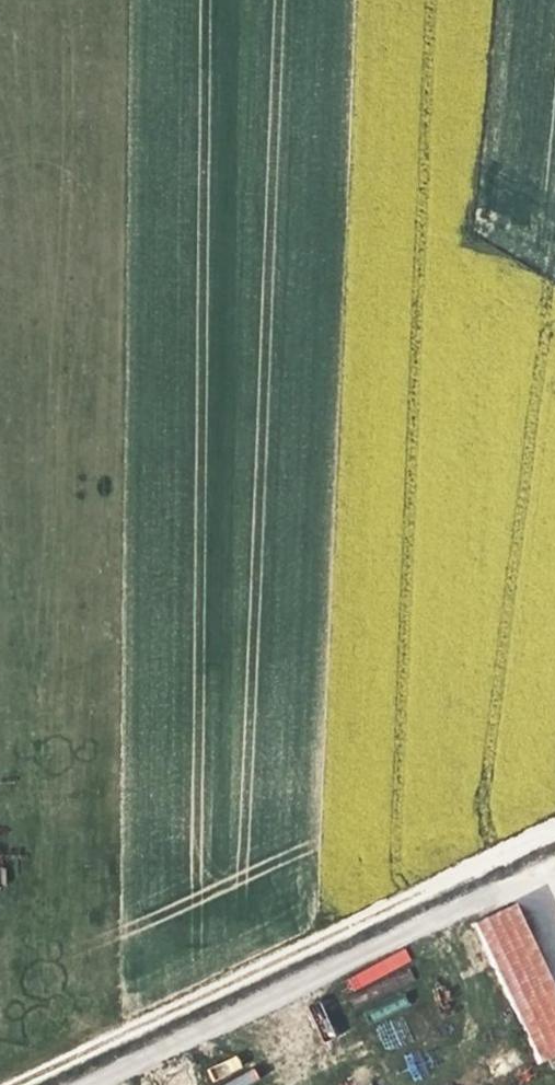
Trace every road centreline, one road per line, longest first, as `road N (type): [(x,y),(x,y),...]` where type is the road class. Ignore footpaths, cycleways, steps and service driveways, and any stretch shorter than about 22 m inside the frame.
road 1 (track): [(554,836),(21,1084)]

